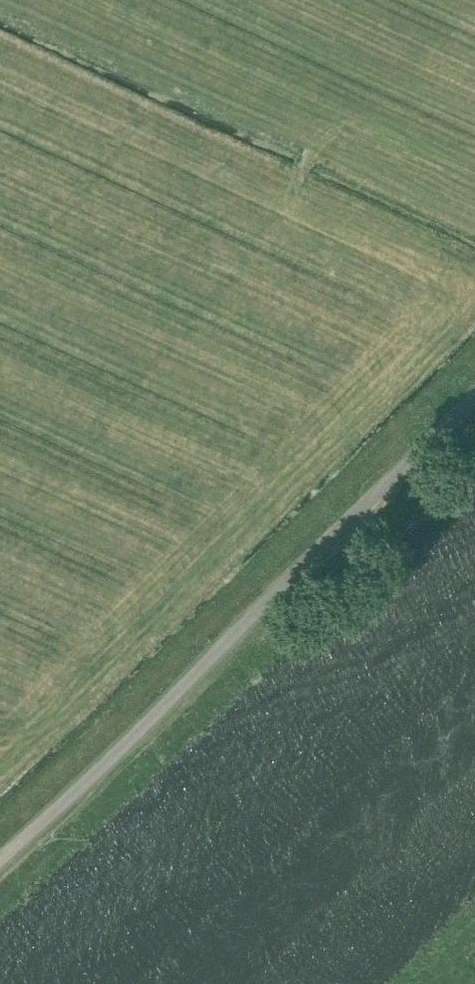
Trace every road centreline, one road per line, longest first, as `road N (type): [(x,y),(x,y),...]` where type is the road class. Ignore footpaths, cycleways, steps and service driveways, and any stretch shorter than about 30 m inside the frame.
road 1 (unclassified): [(0,860),(474,399)]

